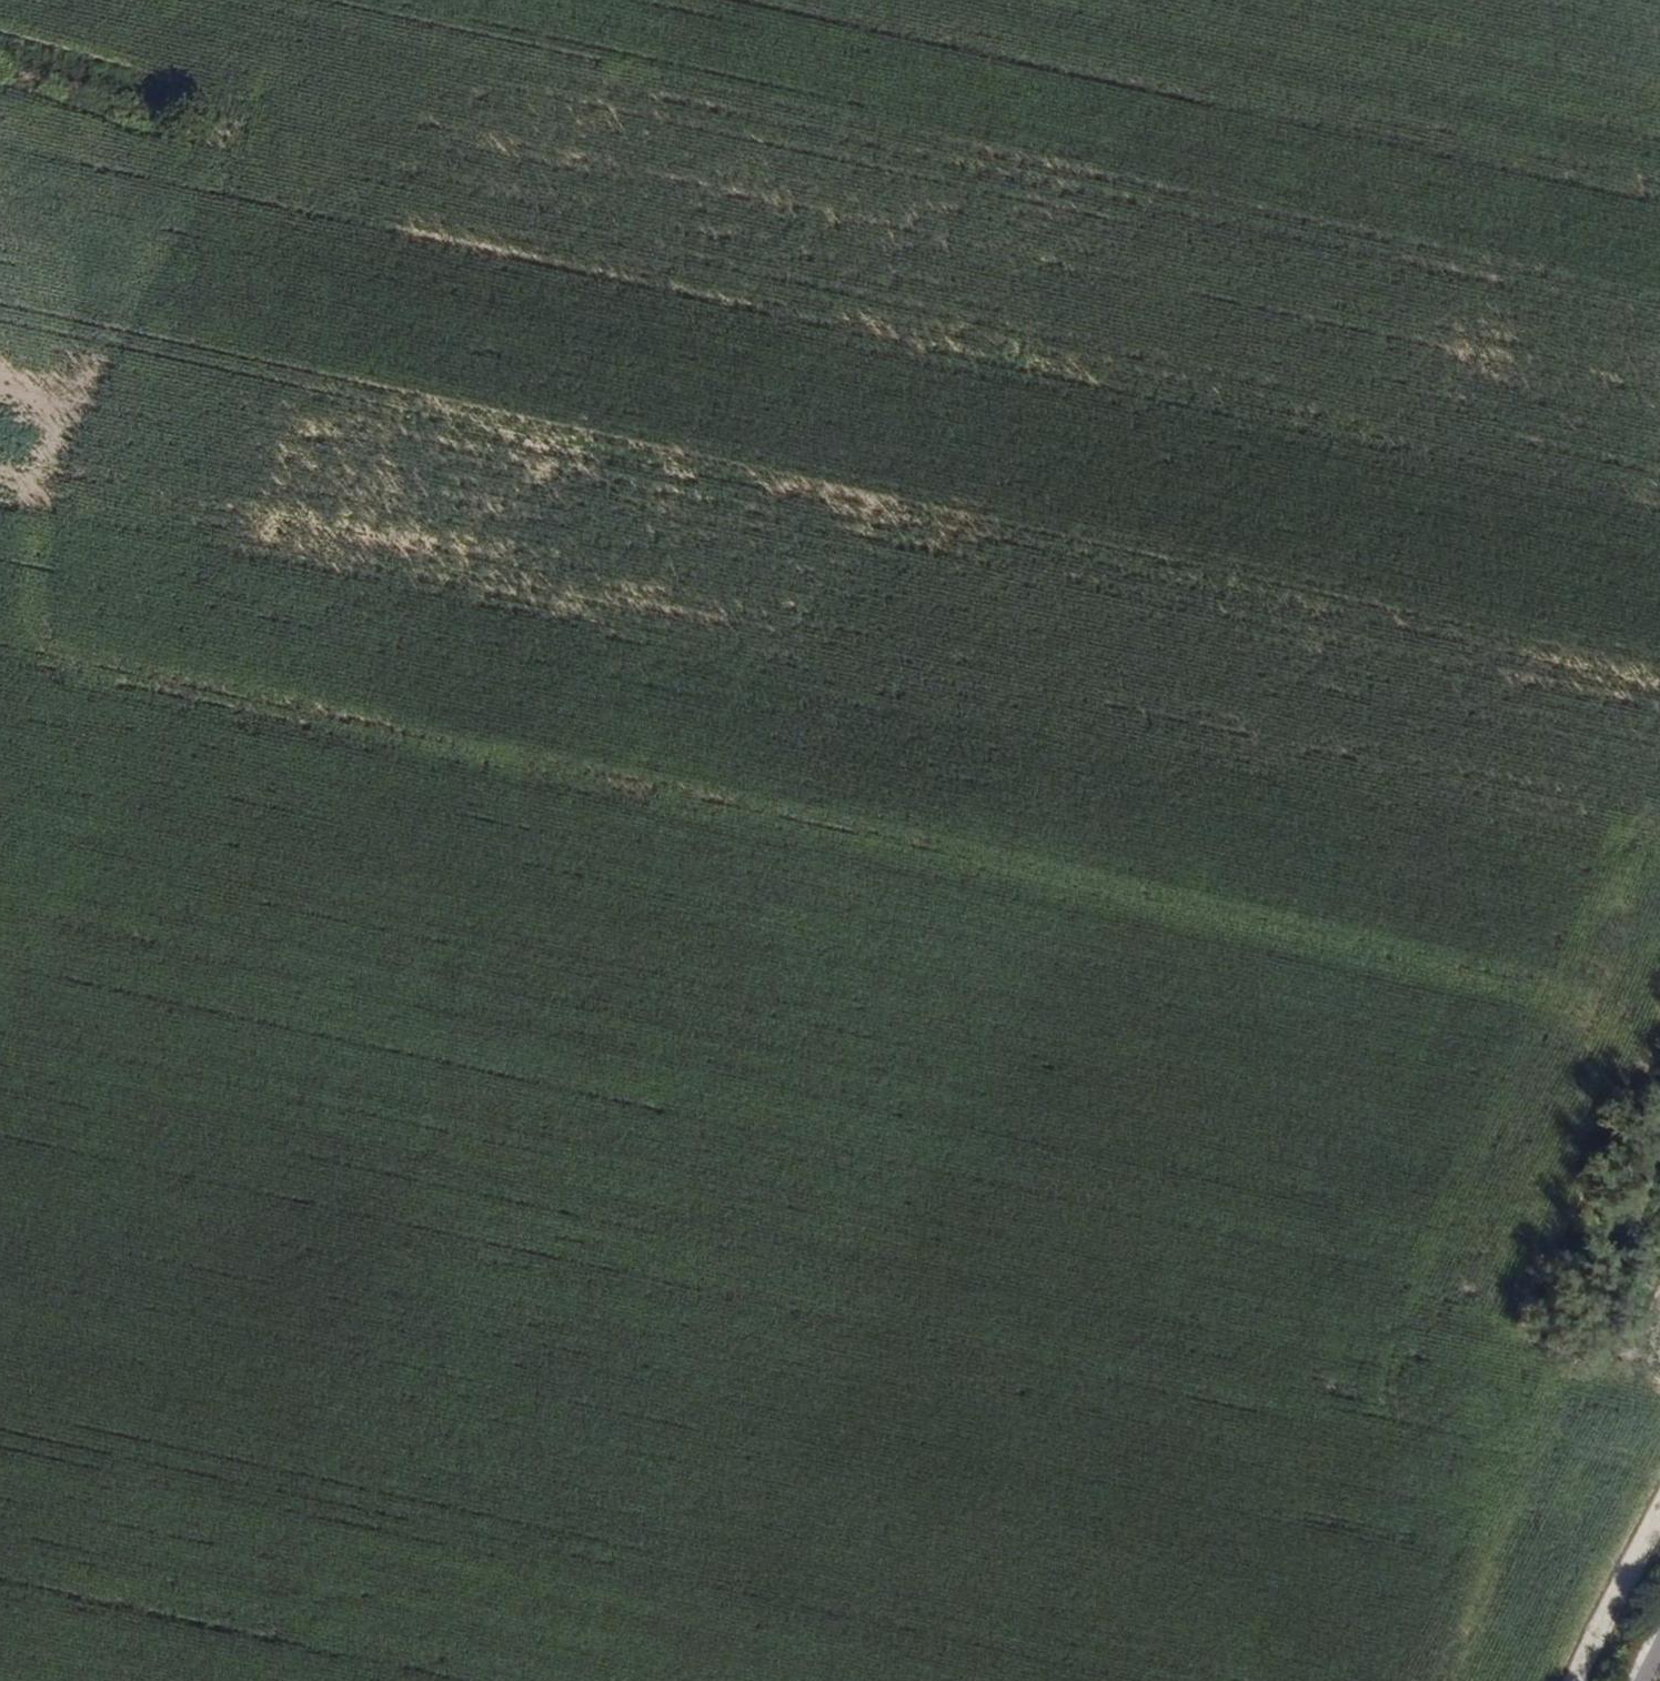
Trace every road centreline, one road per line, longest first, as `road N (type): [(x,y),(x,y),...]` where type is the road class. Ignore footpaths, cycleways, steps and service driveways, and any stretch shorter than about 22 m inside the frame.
road 1 (track): [(1580,1680),(1659,1518)]

